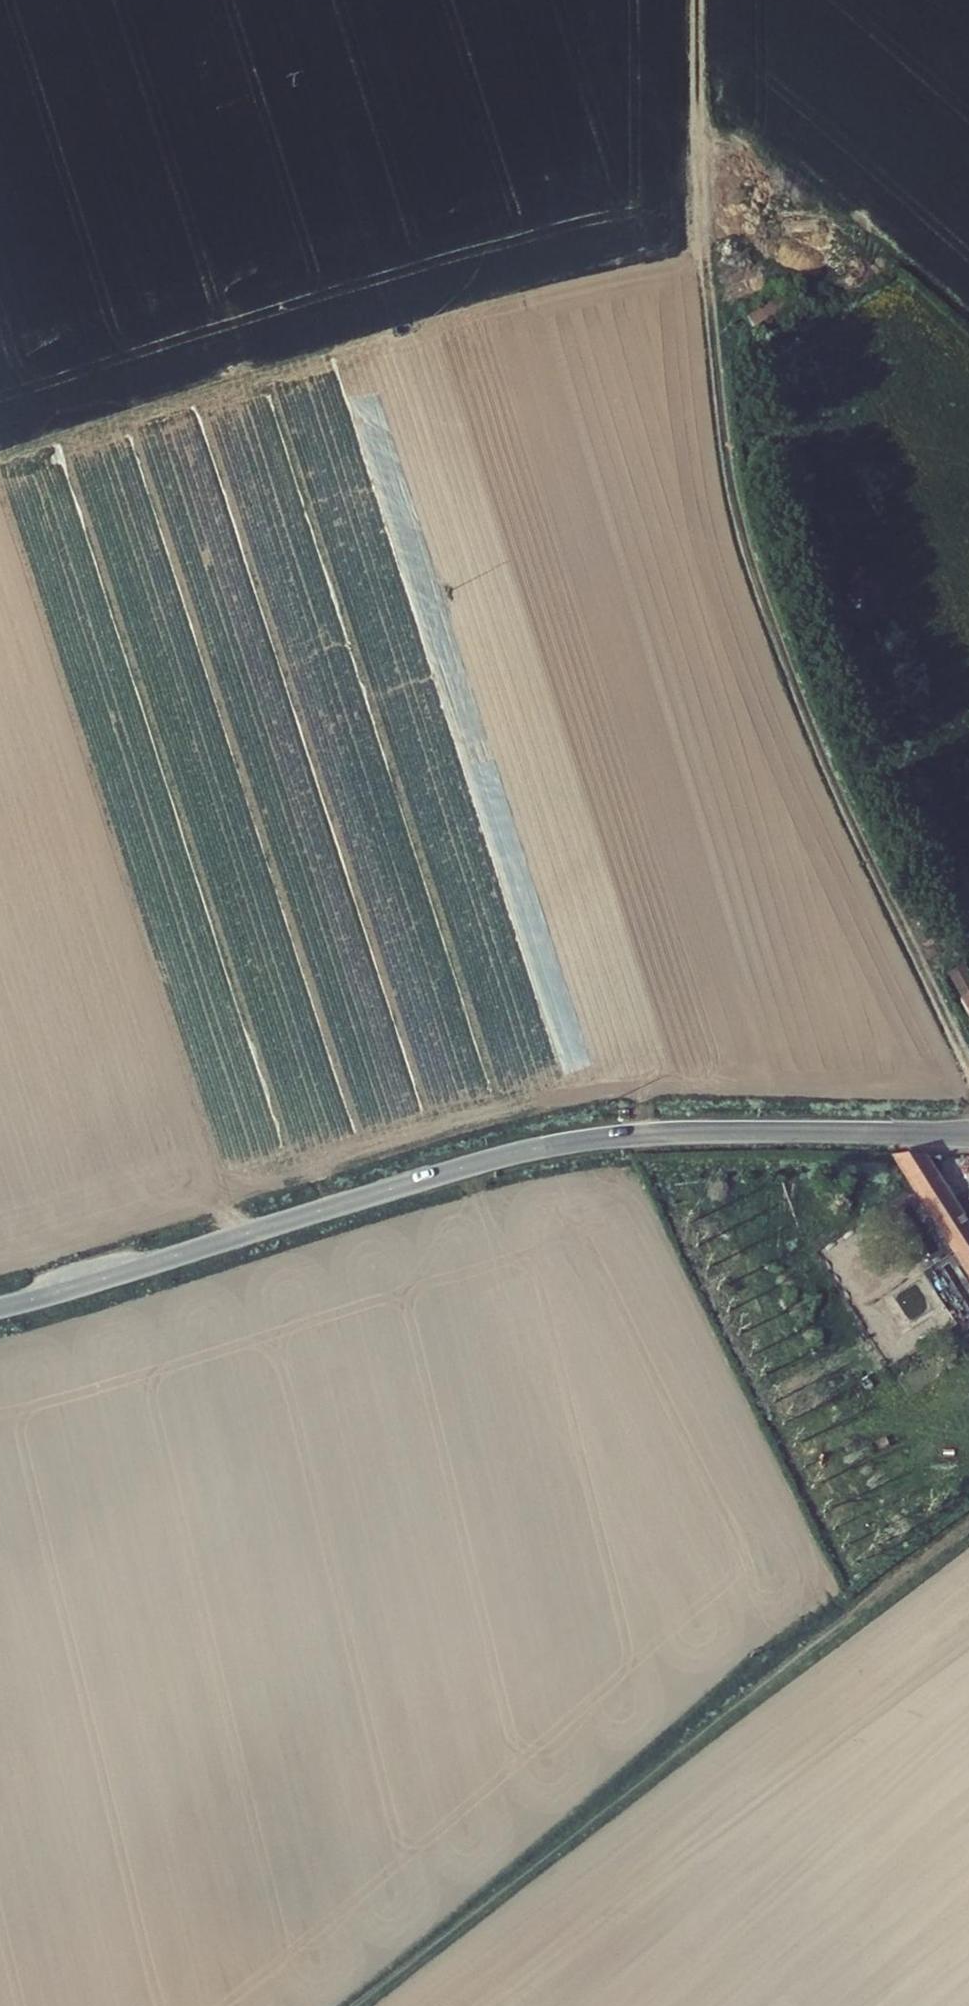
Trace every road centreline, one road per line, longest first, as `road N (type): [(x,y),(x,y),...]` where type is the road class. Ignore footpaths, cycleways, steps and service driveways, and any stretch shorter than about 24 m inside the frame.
road 1 (track): [(968,1067),(793,698),(723,514),(691,237),(688,0)]
road 2 (unclassified): [(968,1133),(648,1133),(564,1142),(0,1307)]
road 3 (track): [(365,2005),(968,1528)]

